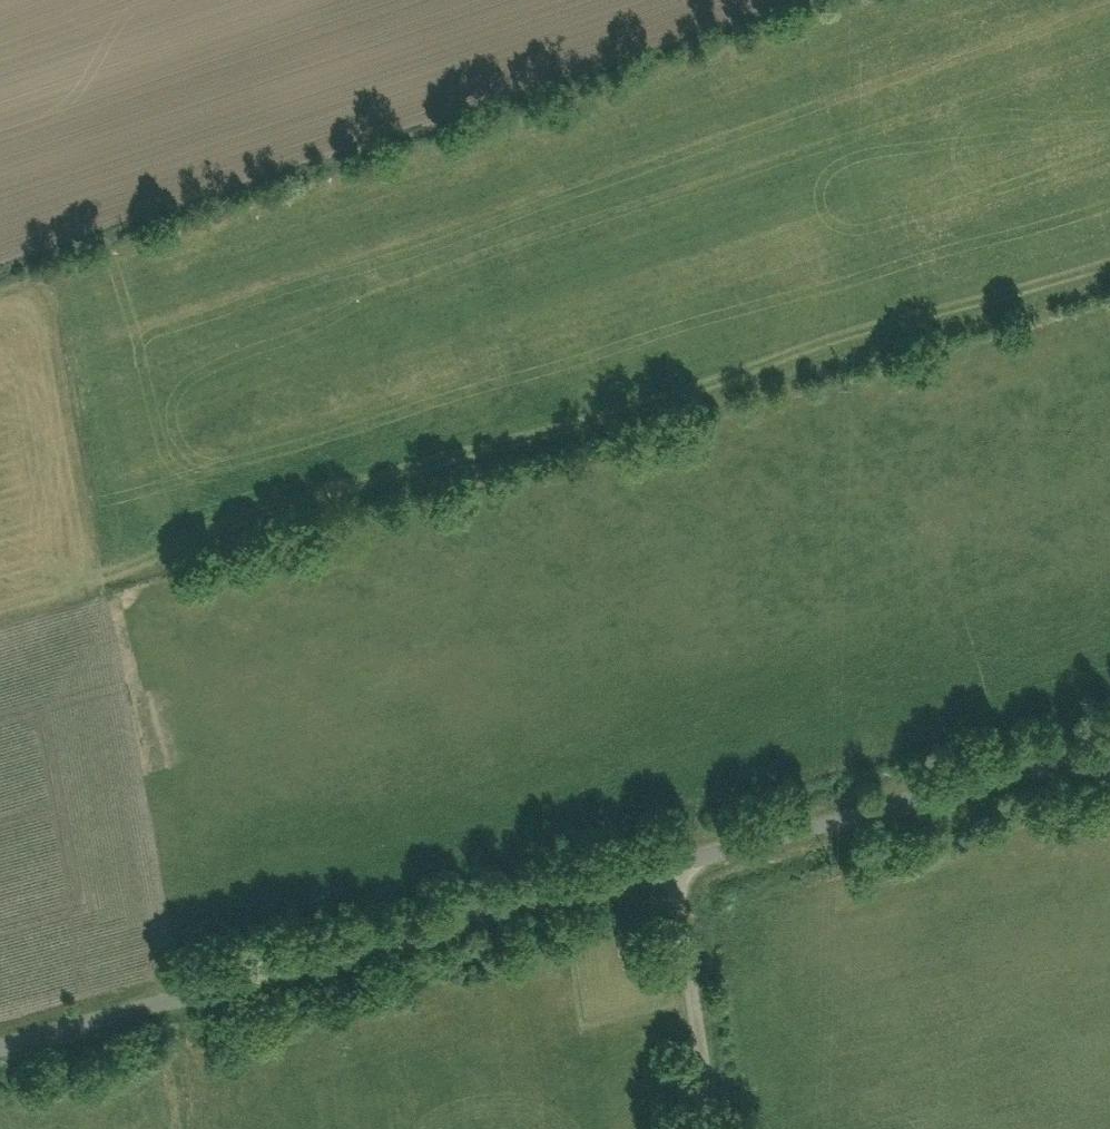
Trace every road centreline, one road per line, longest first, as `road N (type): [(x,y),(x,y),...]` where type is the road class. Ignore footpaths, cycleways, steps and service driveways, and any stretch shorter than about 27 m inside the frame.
road 1 (residential): [(0,1044),(672,863)]
road 2 (residential): [(672,863),(1109,743)]
road 3 (residential): [(672,863),(715,1128)]

